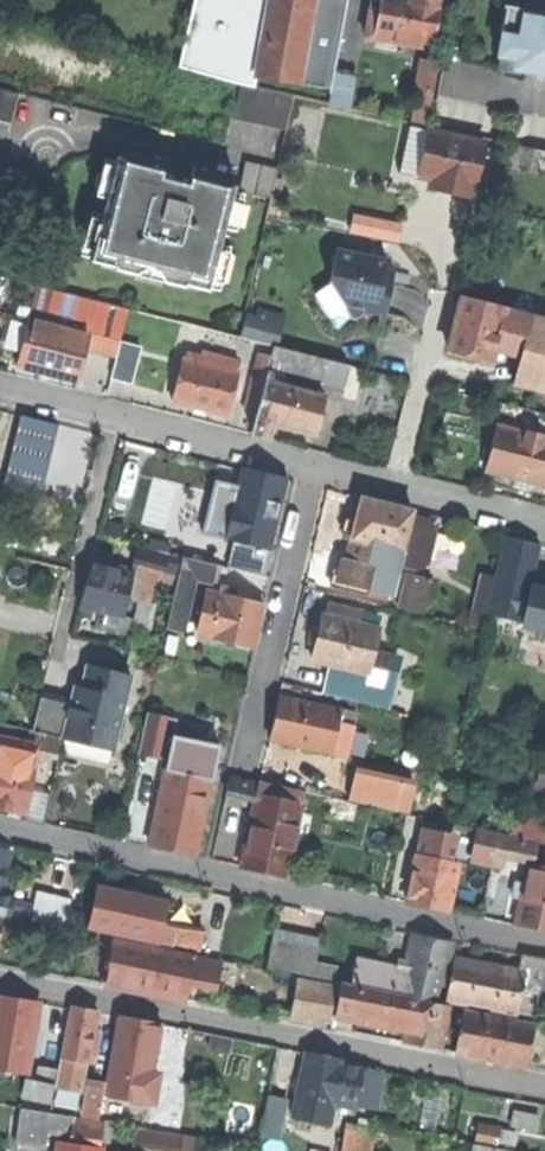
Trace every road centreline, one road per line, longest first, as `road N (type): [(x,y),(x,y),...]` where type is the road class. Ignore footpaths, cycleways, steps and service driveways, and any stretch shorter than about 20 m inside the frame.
road 1 (residential): [(0,827),(544,944)]
road 2 (residential): [(0,981),(544,1085)]
road 3 (residential): [(316,466),(245,769)]
road 4 (residential): [(115,415),(59,662)]
road 5 (residential): [(115,415),(316,466)]
road 6 (residential): [(395,486),(444,299)]
road 7 (residential): [(395,486),(544,524)]

